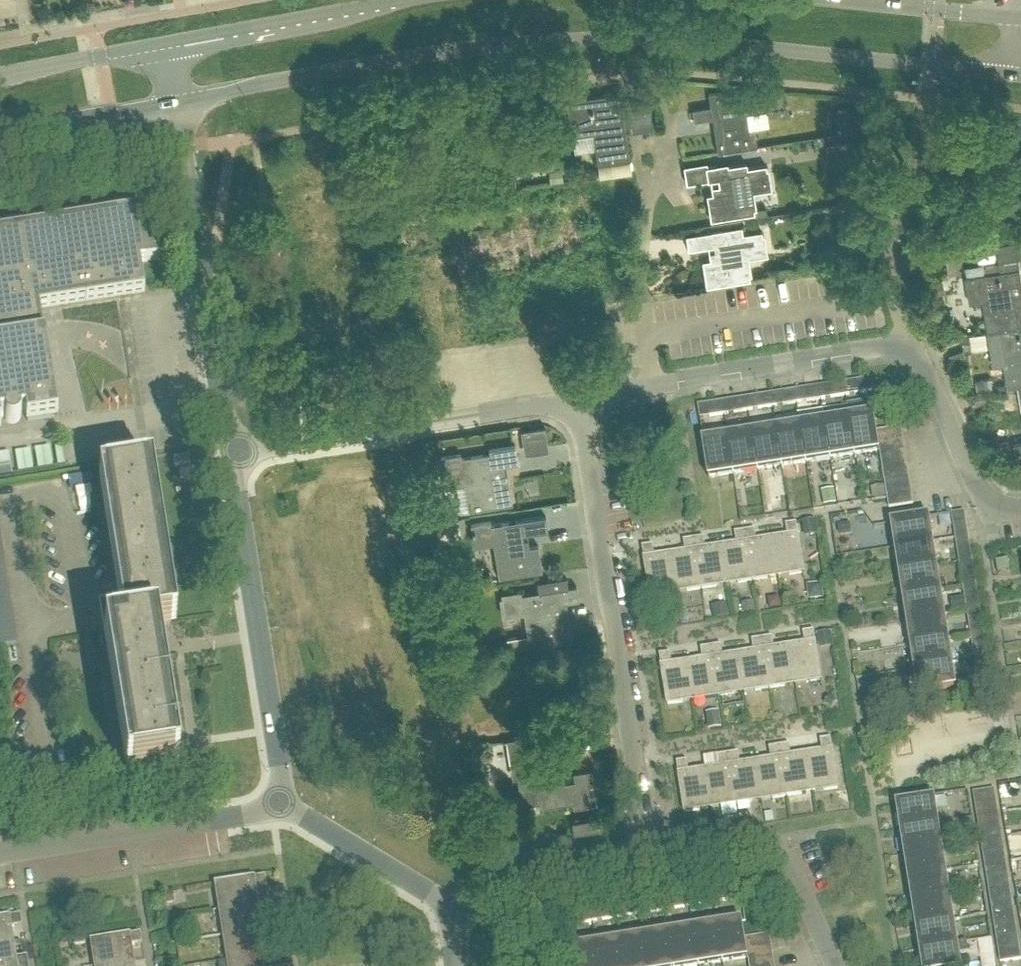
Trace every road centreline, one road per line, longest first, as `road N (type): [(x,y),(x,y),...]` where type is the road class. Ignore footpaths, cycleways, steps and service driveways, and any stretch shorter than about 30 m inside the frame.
road 1 (tertiary): [(209,101),(379,51),(551,35),(745,45),(1016,74)]
road 2 (residential): [(1020,511),(997,510),(981,494),(929,371),(909,350),(879,348),(577,400)]
road 3 (residential): [(651,870),(577,400)]
road 4 (unclassified): [(284,807),(231,452)]
road 5 (residential): [(231,452),(577,400)]
road 6 (unclassified): [(231,452),(175,108)]
road 7 (unclassified): [(0,854),(284,807)]
road 8 (tertiary): [(464,0),(333,23),(197,31)]
road 9 (residential): [(651,870),(784,850),(840,965)]
road 10 (residential): [(447,904),(651,870)]
road 11 (unclassified): [(447,904),(284,807)]
road 12 (tertiary): [(1020,16),(855,0)]
road 13 (tertiary): [(0,121),(129,115)]
road 14 (tertiary): [(117,46),(0,84)]

